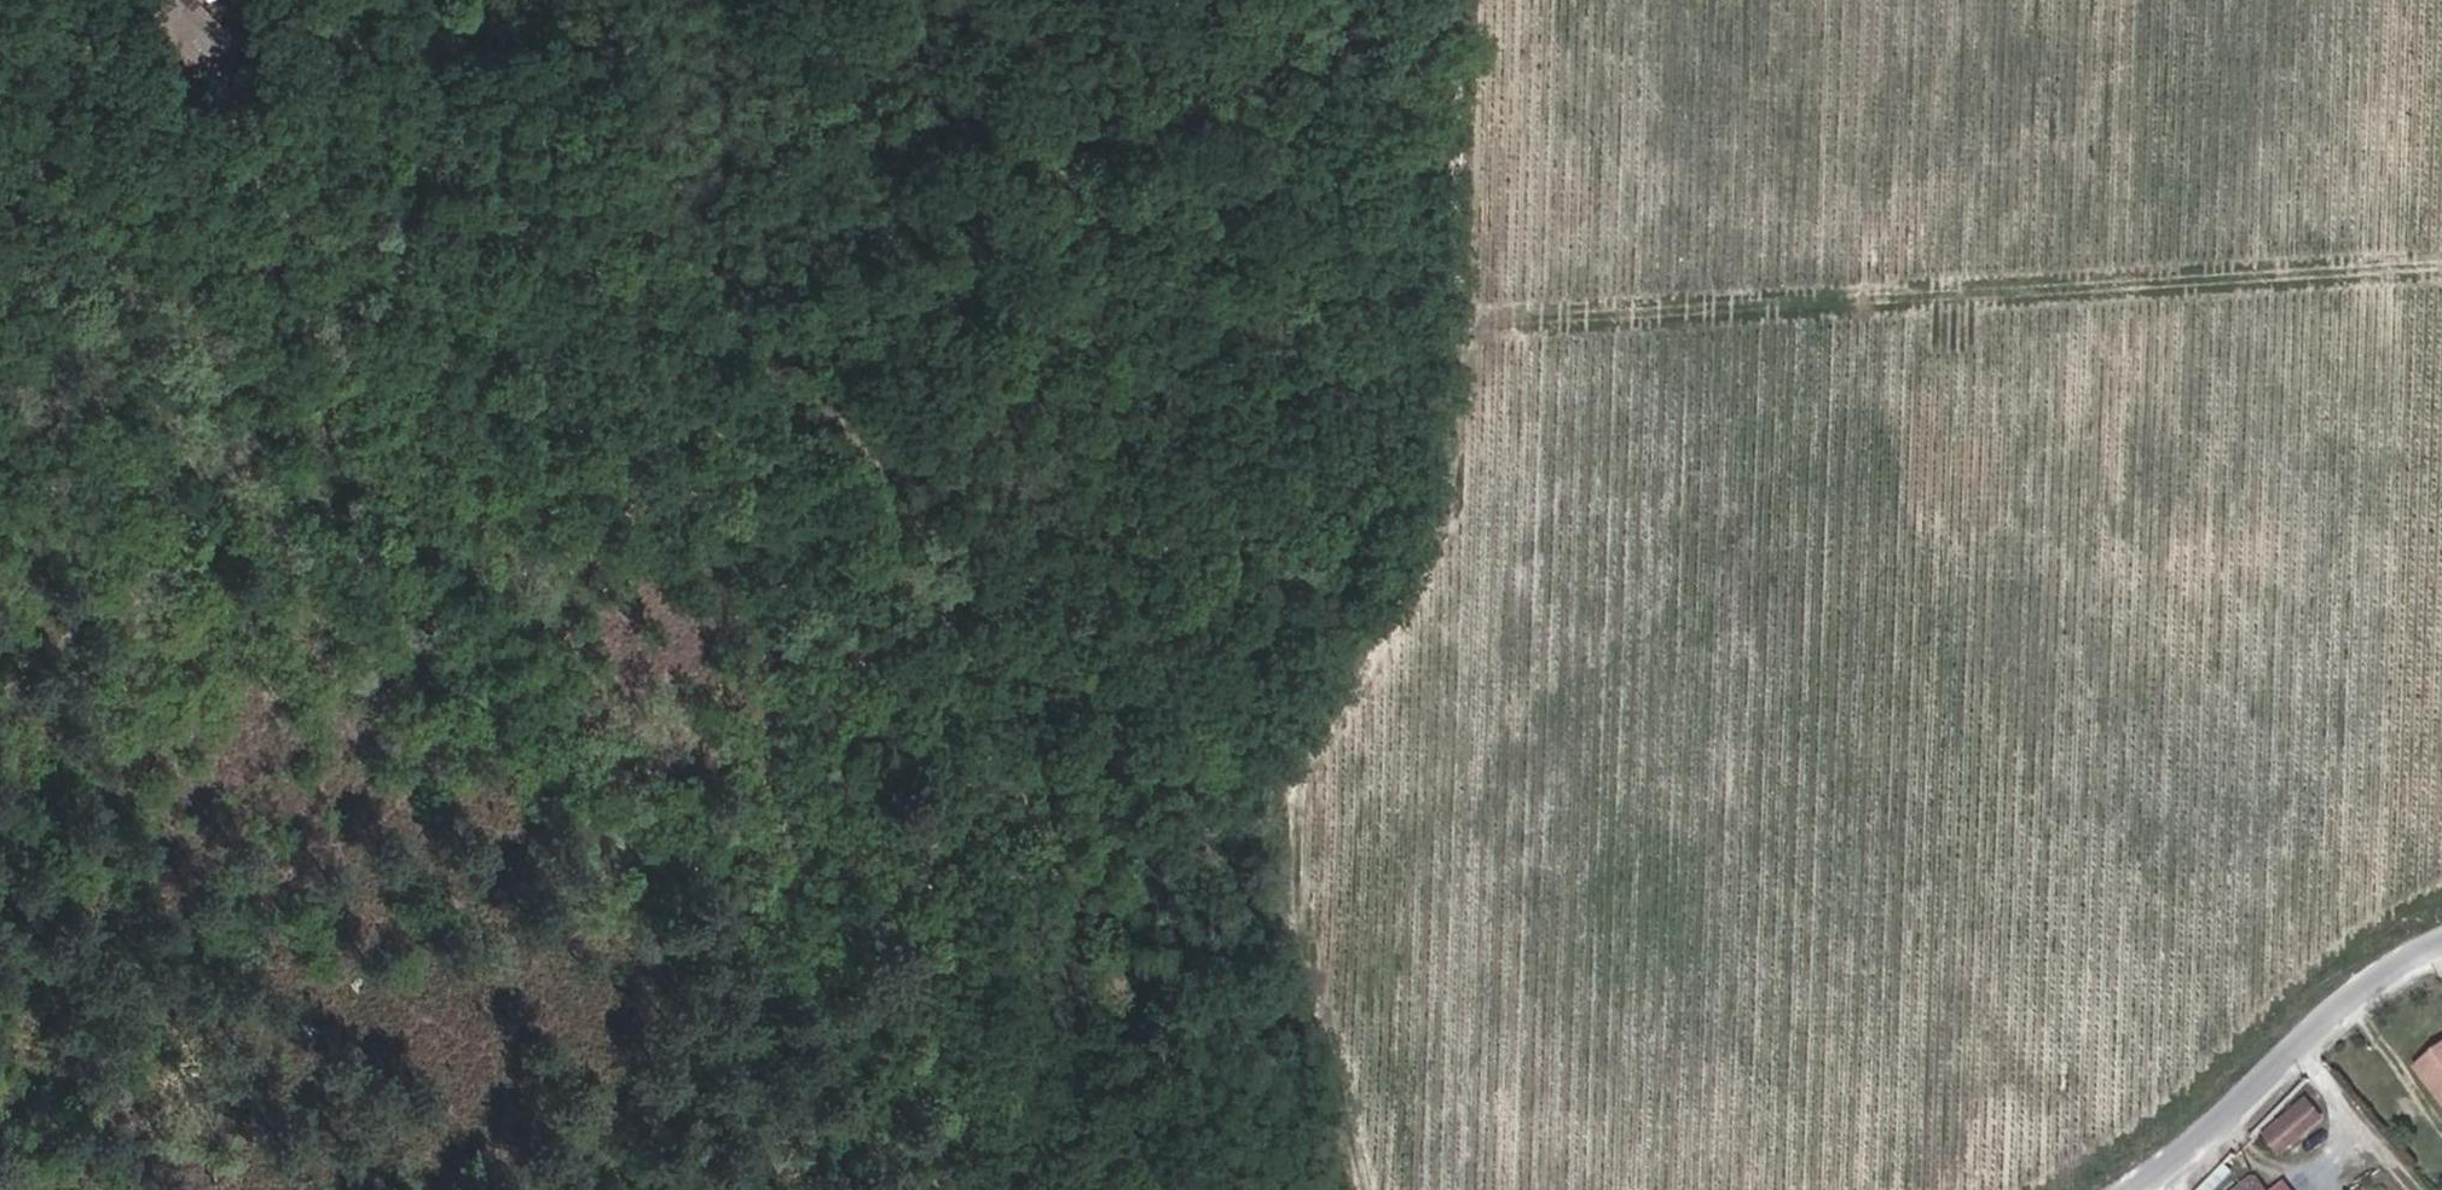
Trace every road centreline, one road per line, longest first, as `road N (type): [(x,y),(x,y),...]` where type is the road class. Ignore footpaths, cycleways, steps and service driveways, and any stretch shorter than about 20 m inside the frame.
road 1 (track): [(0,456),(120,476),(438,601),(534,727),(623,786),(667,832),(720,835),(834,770),(972,735),(1099,744),(1142,761)]
road 2 (track): [(1351,1189),(1329,1058),(1276,927),(1006,648),(672,207)]
road 3 (unclassified): [(2135,1189),(2397,963),(2441,938)]

